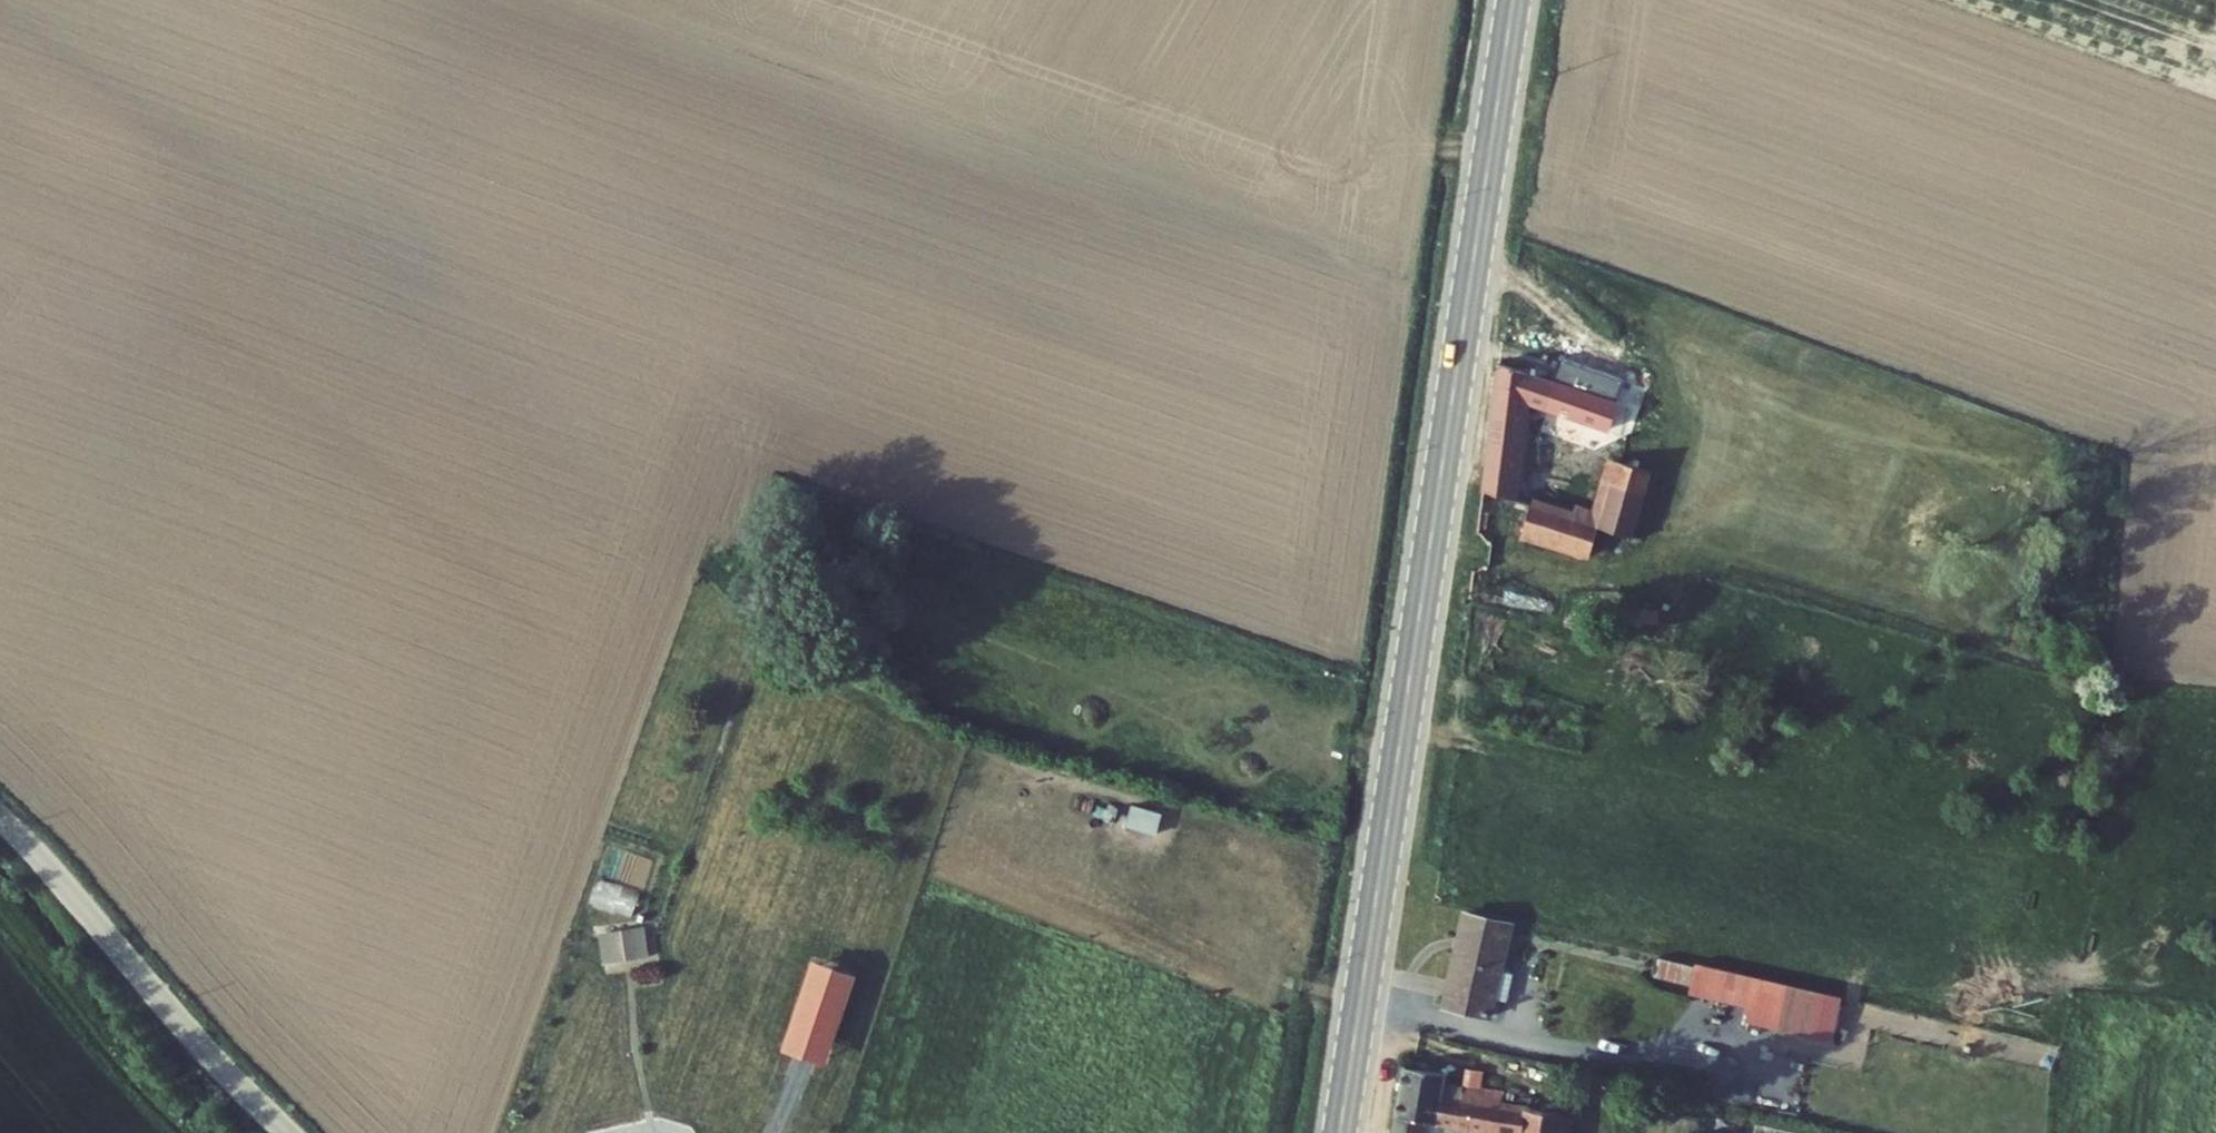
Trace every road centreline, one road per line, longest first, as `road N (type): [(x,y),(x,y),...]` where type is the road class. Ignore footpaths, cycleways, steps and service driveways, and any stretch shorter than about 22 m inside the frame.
road 1 (tertiary): [(1514,0),(1340,1132)]
road 2 (residential): [(0,817),(288,1132)]

